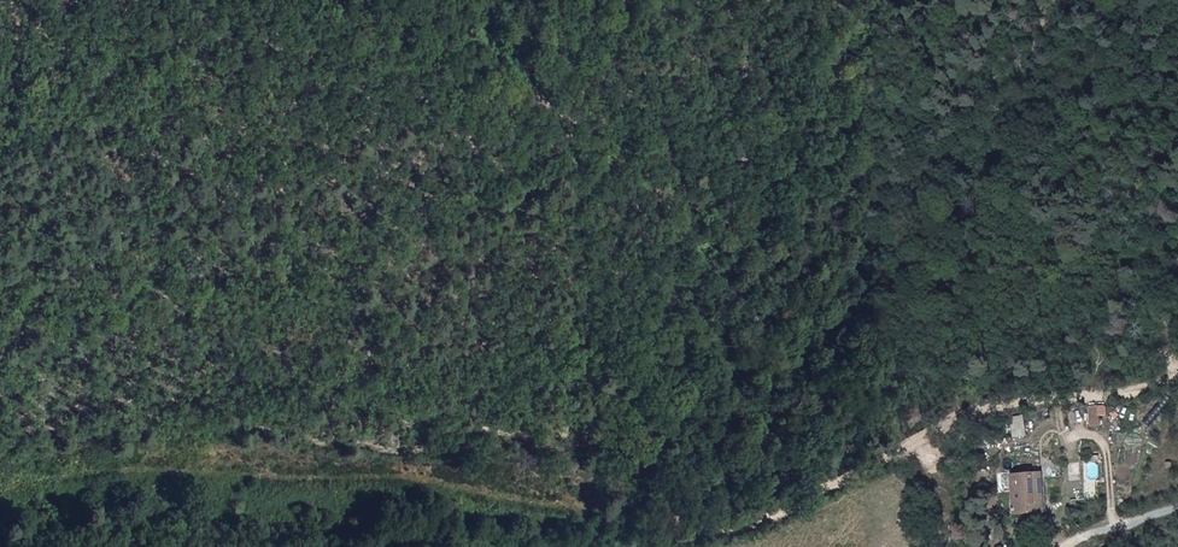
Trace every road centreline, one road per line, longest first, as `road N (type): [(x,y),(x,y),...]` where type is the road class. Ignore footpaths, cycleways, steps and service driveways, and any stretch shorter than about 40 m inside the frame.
road 1 (track): [(629,464),(895,154),(965,109),(1051,101),(1159,0)]

